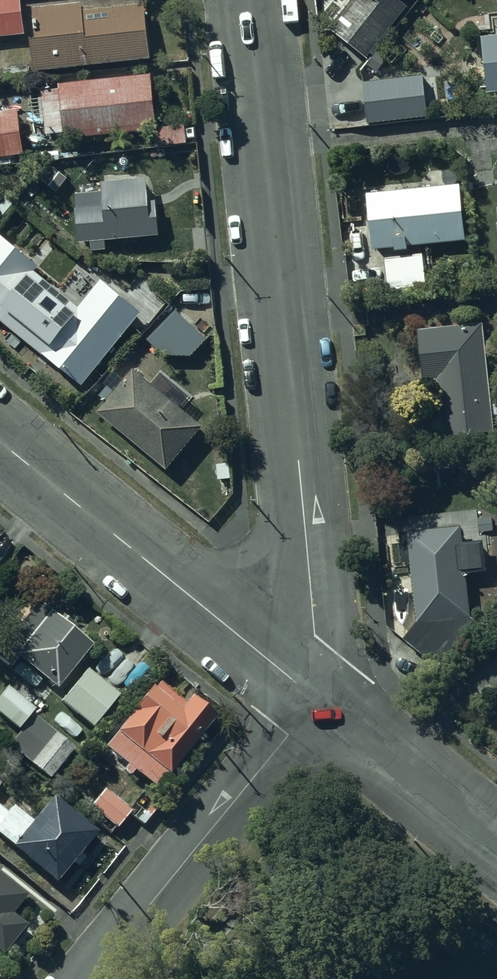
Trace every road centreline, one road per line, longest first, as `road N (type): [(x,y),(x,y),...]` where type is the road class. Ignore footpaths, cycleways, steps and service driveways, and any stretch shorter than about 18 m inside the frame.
road 1 (residential): [(249,0),(314,623),(311,695)]
road 2 (residential): [(0,442),(311,695)]
road 3 (residential): [(311,695),(289,735),(94,978)]
road 4 (residential): [(311,695),(496,836)]

